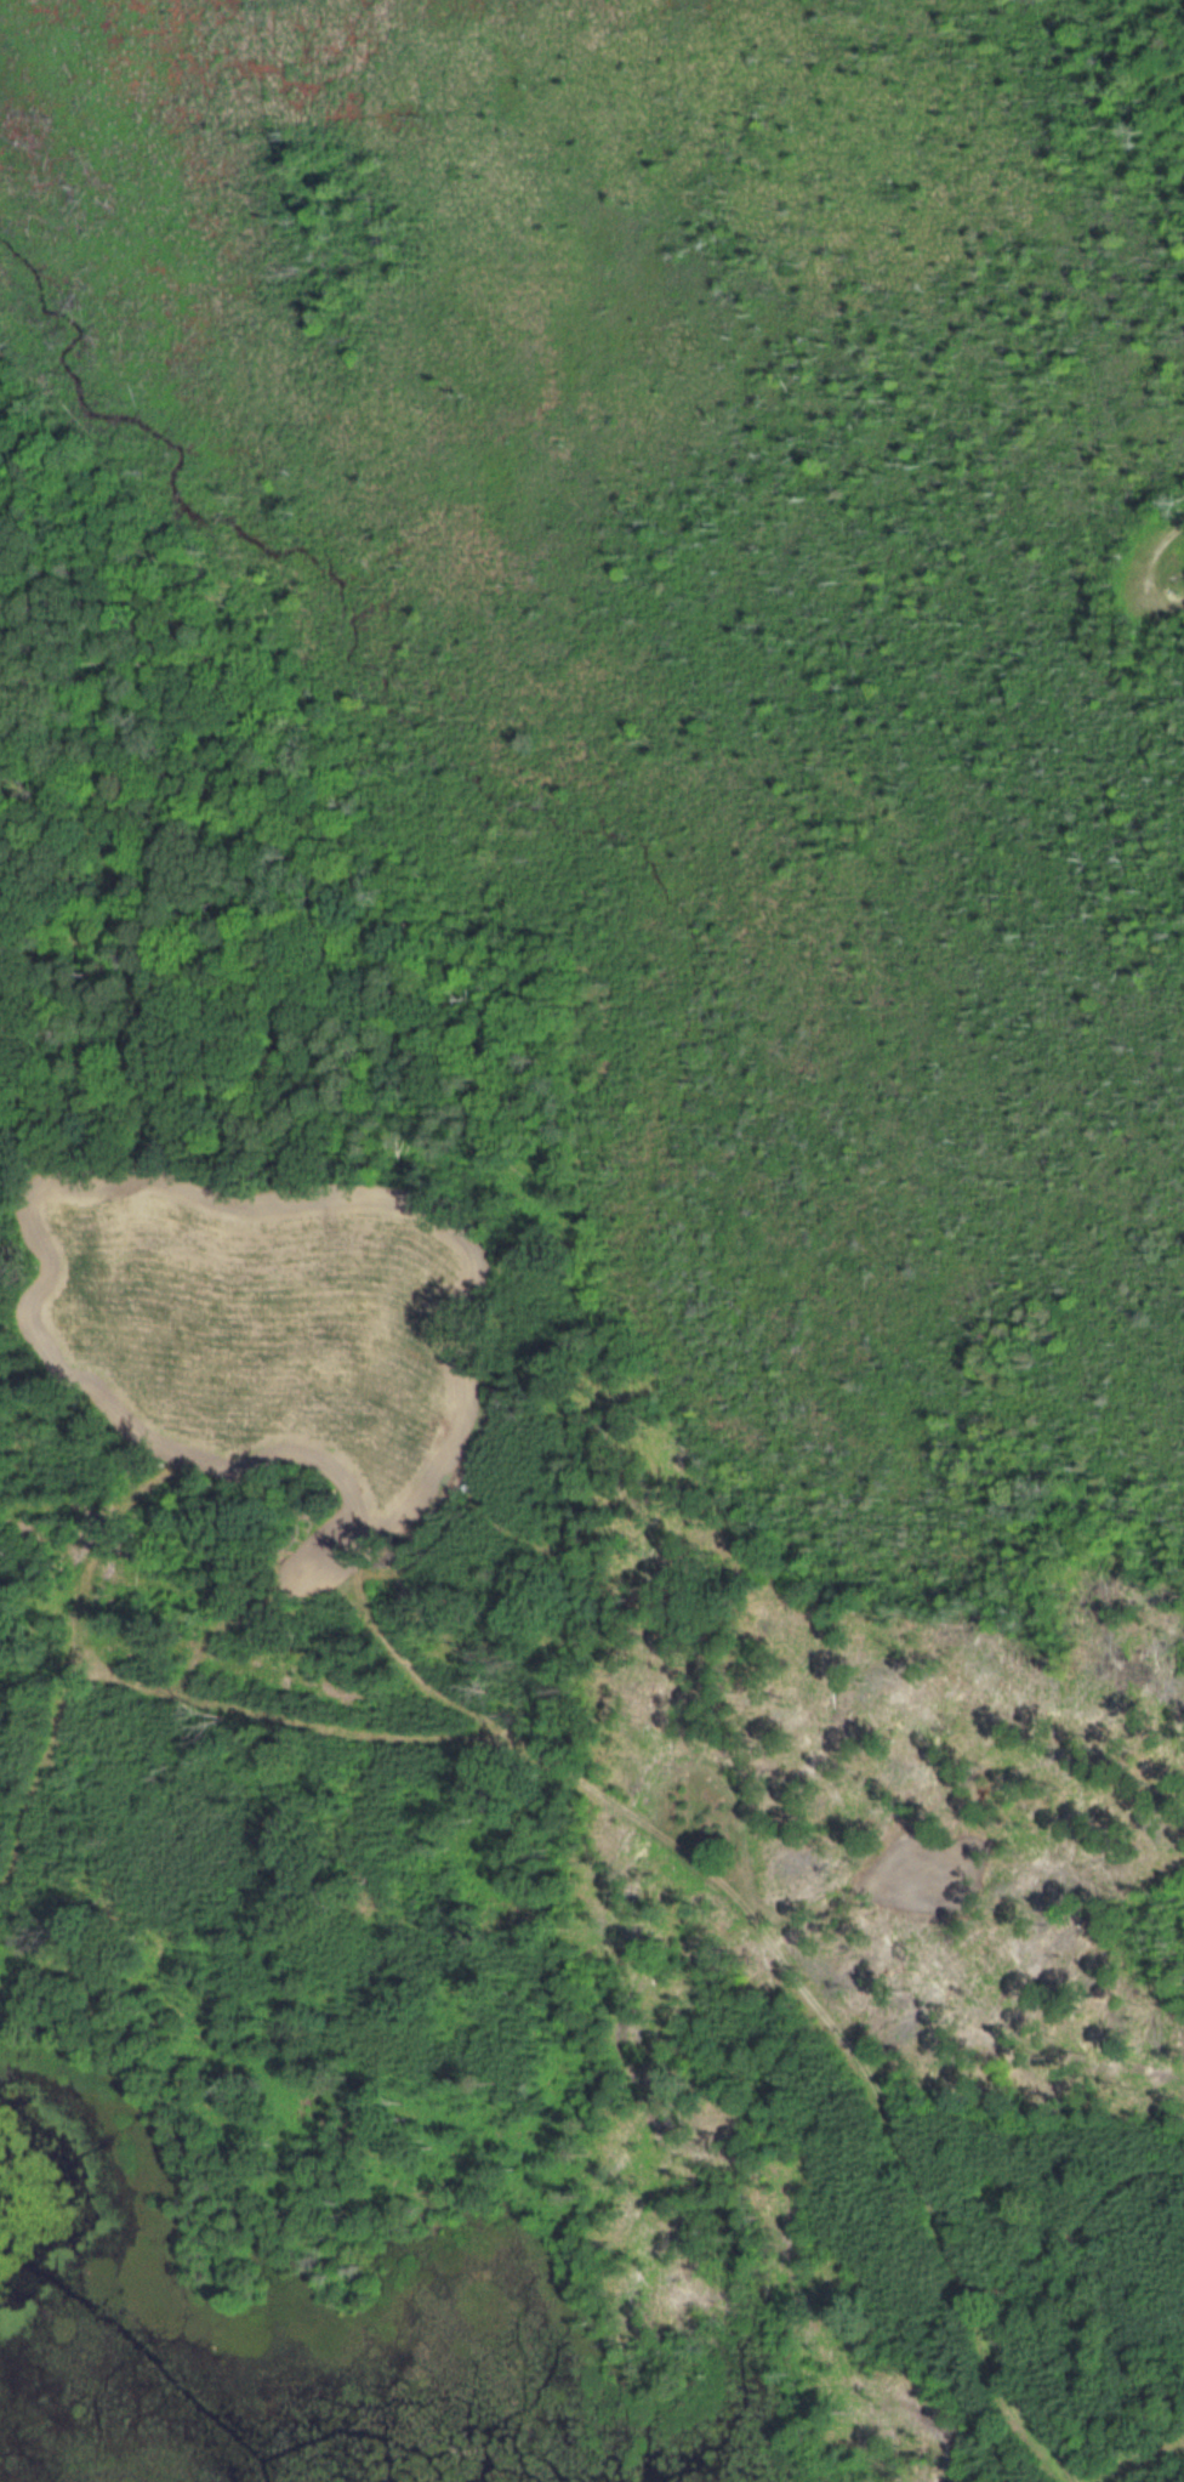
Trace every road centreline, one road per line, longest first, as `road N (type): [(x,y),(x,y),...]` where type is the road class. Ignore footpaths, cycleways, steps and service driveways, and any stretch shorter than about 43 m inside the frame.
road 1 (track): [(685,1839),(744,1896),(848,2037),(909,2145),(996,2370),(1029,2432),(1073,2481)]

